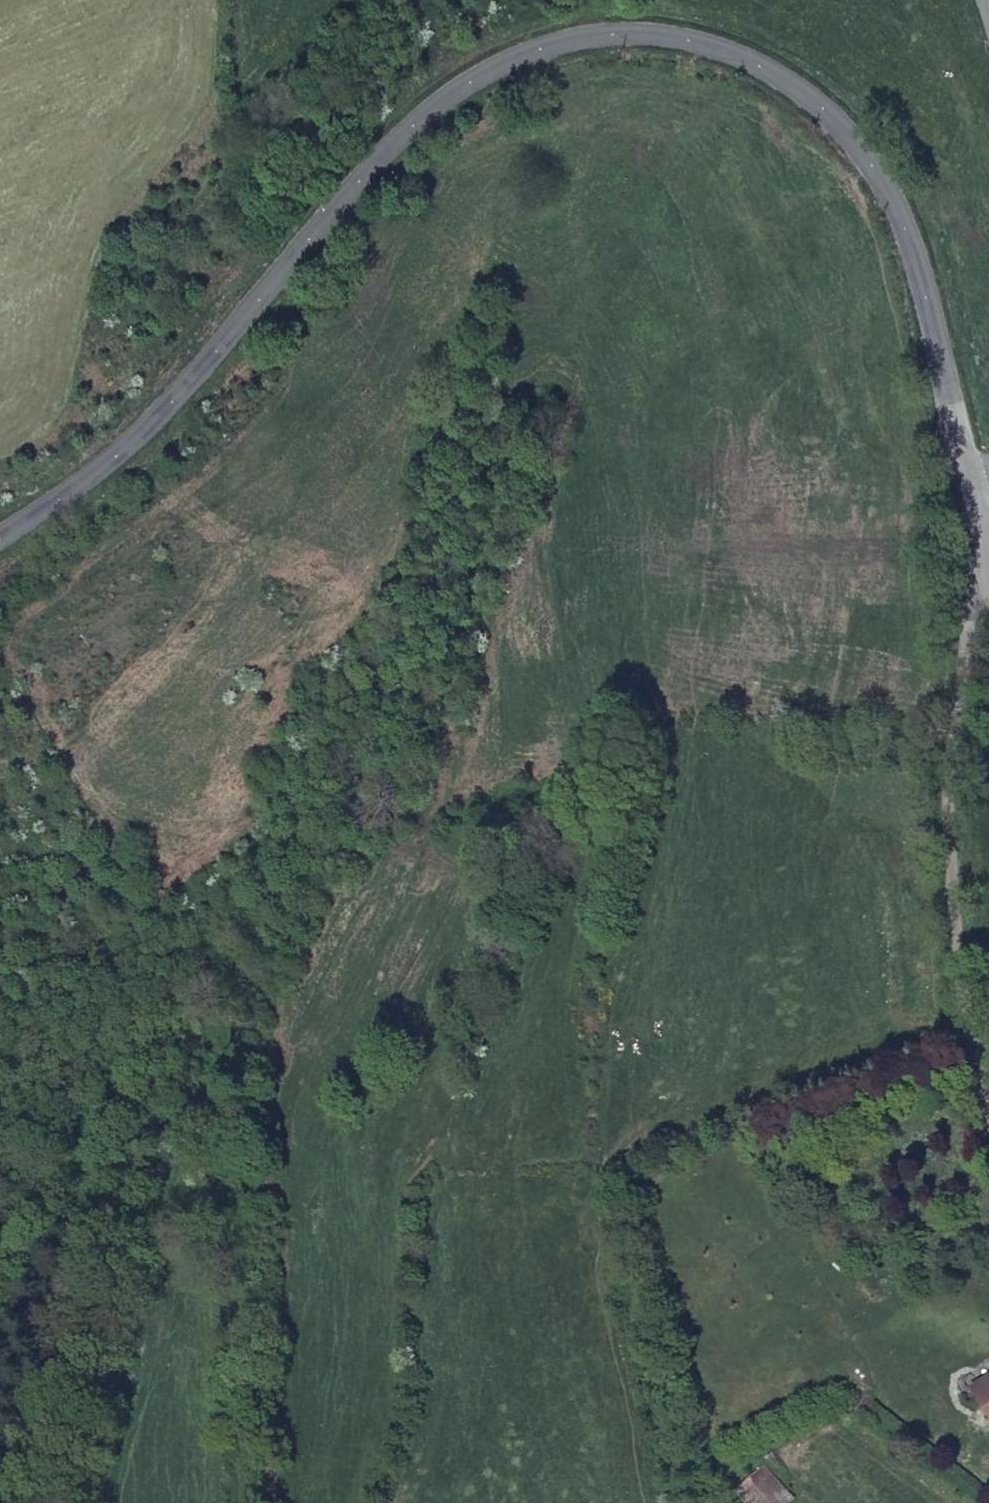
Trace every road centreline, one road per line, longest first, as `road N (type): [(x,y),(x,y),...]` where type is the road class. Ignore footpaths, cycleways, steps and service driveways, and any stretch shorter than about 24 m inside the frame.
road 1 (tertiary): [(0,535),(113,461),(383,138),(536,38),(708,33),(847,123),(939,327),(981,545)]
road 2 (unclassified): [(988,643),(947,801),(988,1103)]

